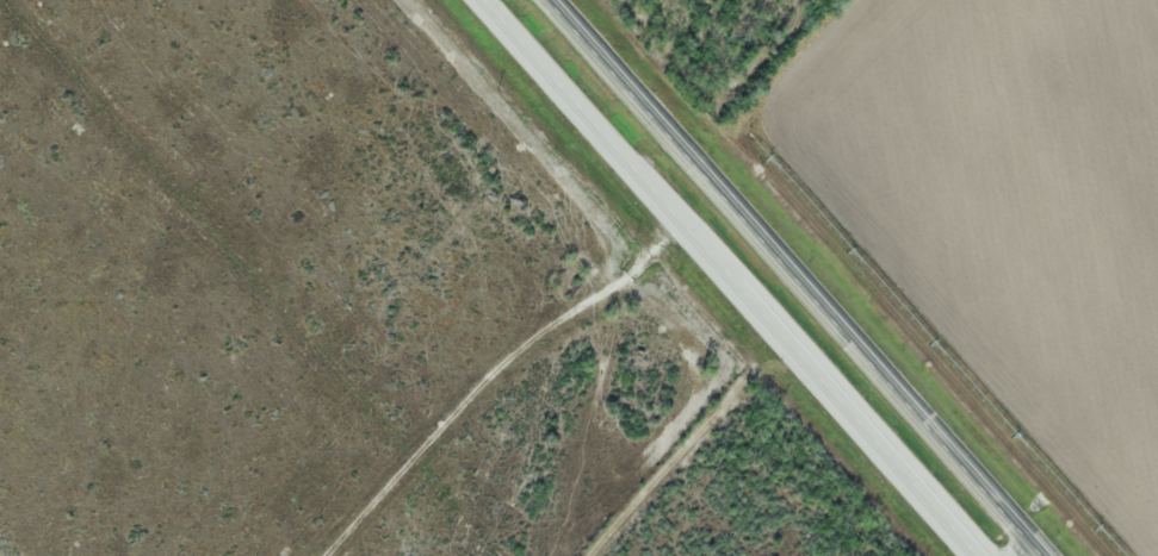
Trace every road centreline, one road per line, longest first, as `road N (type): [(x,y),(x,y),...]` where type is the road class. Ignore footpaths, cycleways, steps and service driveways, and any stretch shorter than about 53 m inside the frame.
road 1 (trunk): [(481,0),(977,555)]
road 2 (trunk): [(1050,555),(556,0)]

